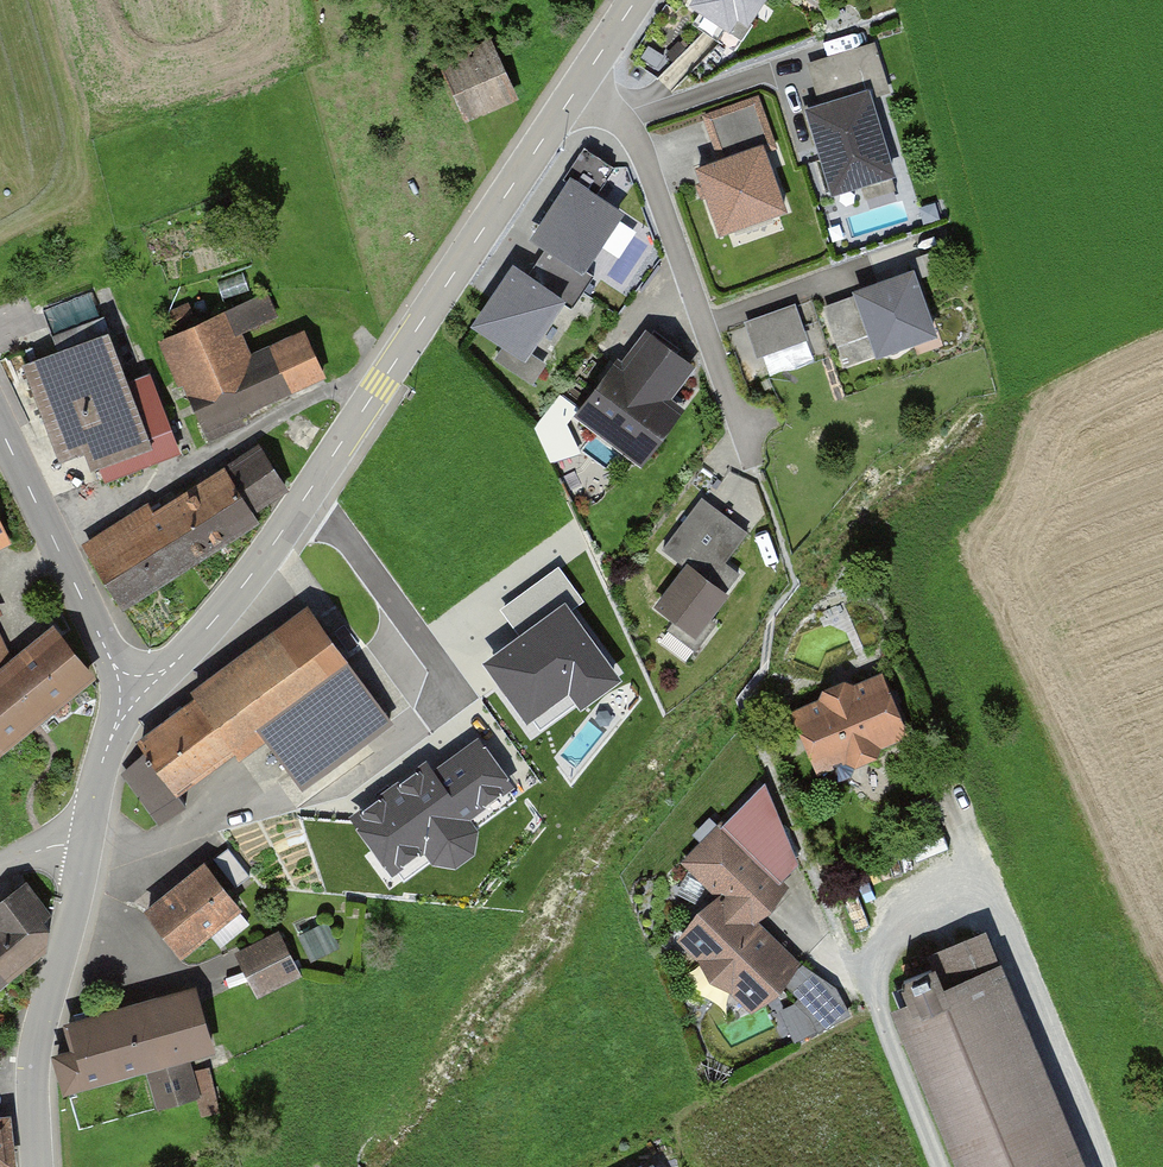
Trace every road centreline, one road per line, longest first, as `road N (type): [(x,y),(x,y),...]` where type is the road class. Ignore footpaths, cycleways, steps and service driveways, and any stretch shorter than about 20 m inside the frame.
road 1 (tertiary): [(131,689),(185,654),(243,589),(577,90)]
road 2 (residential): [(577,90),(627,123),(658,177),(758,465)]
road 3 (track): [(969,829),(1104,1166)]
road 4 (tertiary): [(36,1166),(35,1054),(87,848)]
road 5 (tertiary): [(131,689),(0,426)]
road 6 (track): [(945,1166),(873,976),(851,960)]
road 7 (tertiary): [(87,848),(103,762),(131,689)]
road 8 (track): [(873,976),(915,933),(998,900)]

